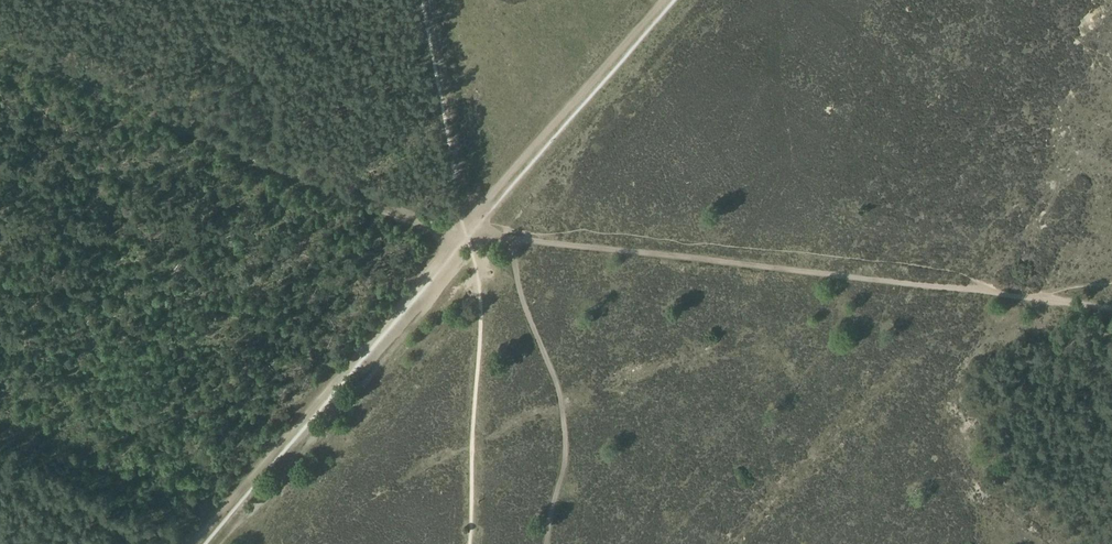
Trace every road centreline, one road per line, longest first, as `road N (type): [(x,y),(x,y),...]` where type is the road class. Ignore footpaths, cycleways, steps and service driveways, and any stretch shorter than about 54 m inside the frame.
road 1 (track): [(1111,307),(512,240)]
road 2 (track): [(457,235),(363,205),(0,49)]
road 3 (track): [(457,235),(197,543)]
road 4 (track): [(660,0),(457,235)]
road 5 (track): [(431,0),(478,234)]

